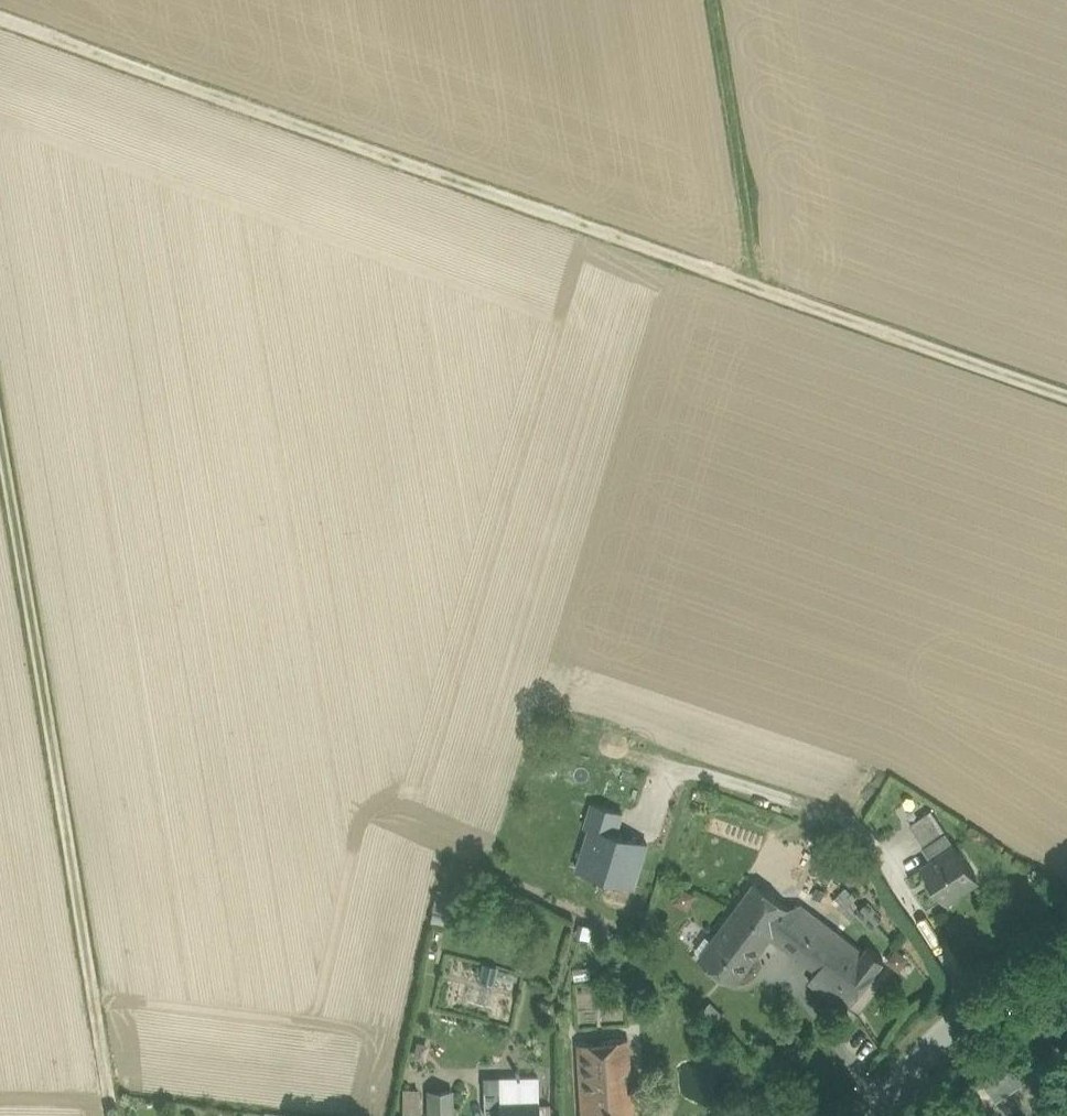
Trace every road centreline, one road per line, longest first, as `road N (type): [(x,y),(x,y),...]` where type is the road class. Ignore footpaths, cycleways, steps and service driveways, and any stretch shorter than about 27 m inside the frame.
road 1 (track): [(0,20),(1066,396)]
road 2 (track): [(119,1115),(0,447)]
road 3 (track): [(710,0),(760,289)]
road 4 (tertiary): [(1066,961),(950,1028),(885,1115)]

